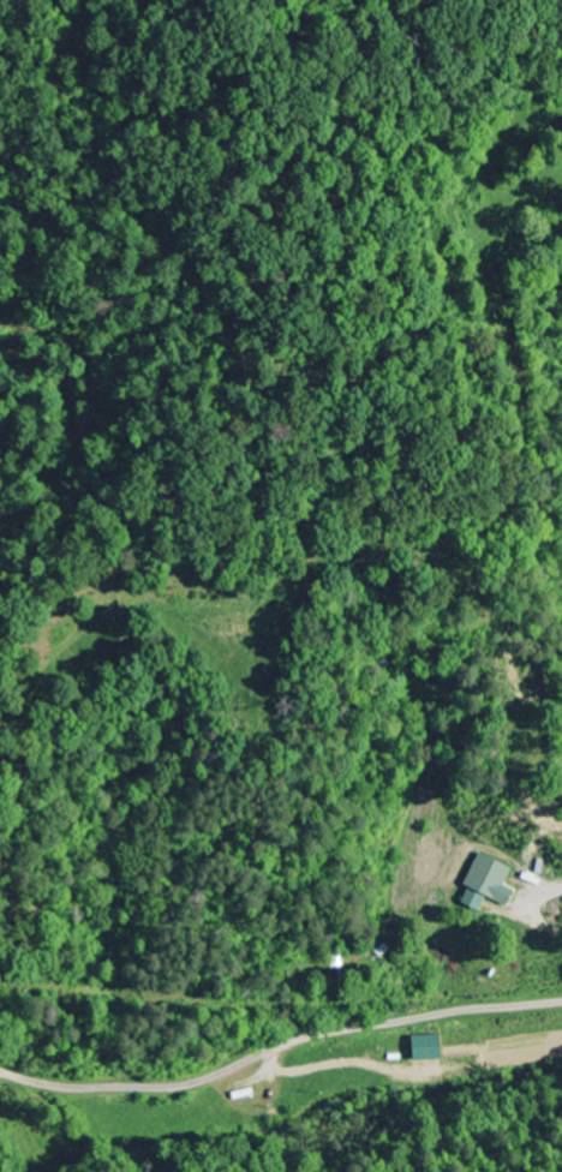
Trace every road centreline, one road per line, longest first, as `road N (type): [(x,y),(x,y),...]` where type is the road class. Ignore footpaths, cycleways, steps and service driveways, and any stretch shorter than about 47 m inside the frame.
road 1 (residential): [(561,1001),(315,1034),(174,1088),(85,1086),(0,1070)]

